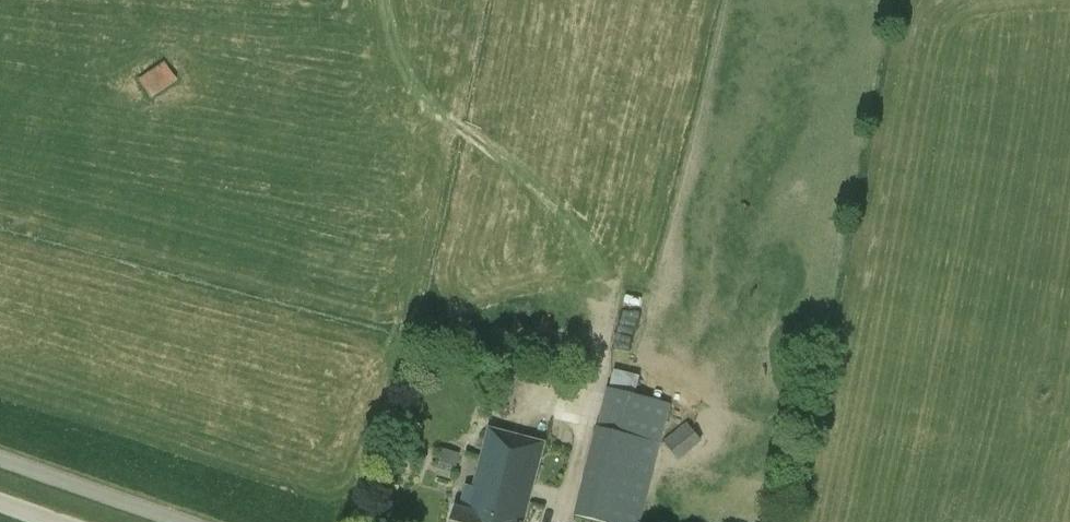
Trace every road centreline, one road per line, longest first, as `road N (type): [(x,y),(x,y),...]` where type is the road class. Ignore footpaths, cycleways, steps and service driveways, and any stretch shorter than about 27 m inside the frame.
road 1 (unclassified): [(184,521),(0,457)]

